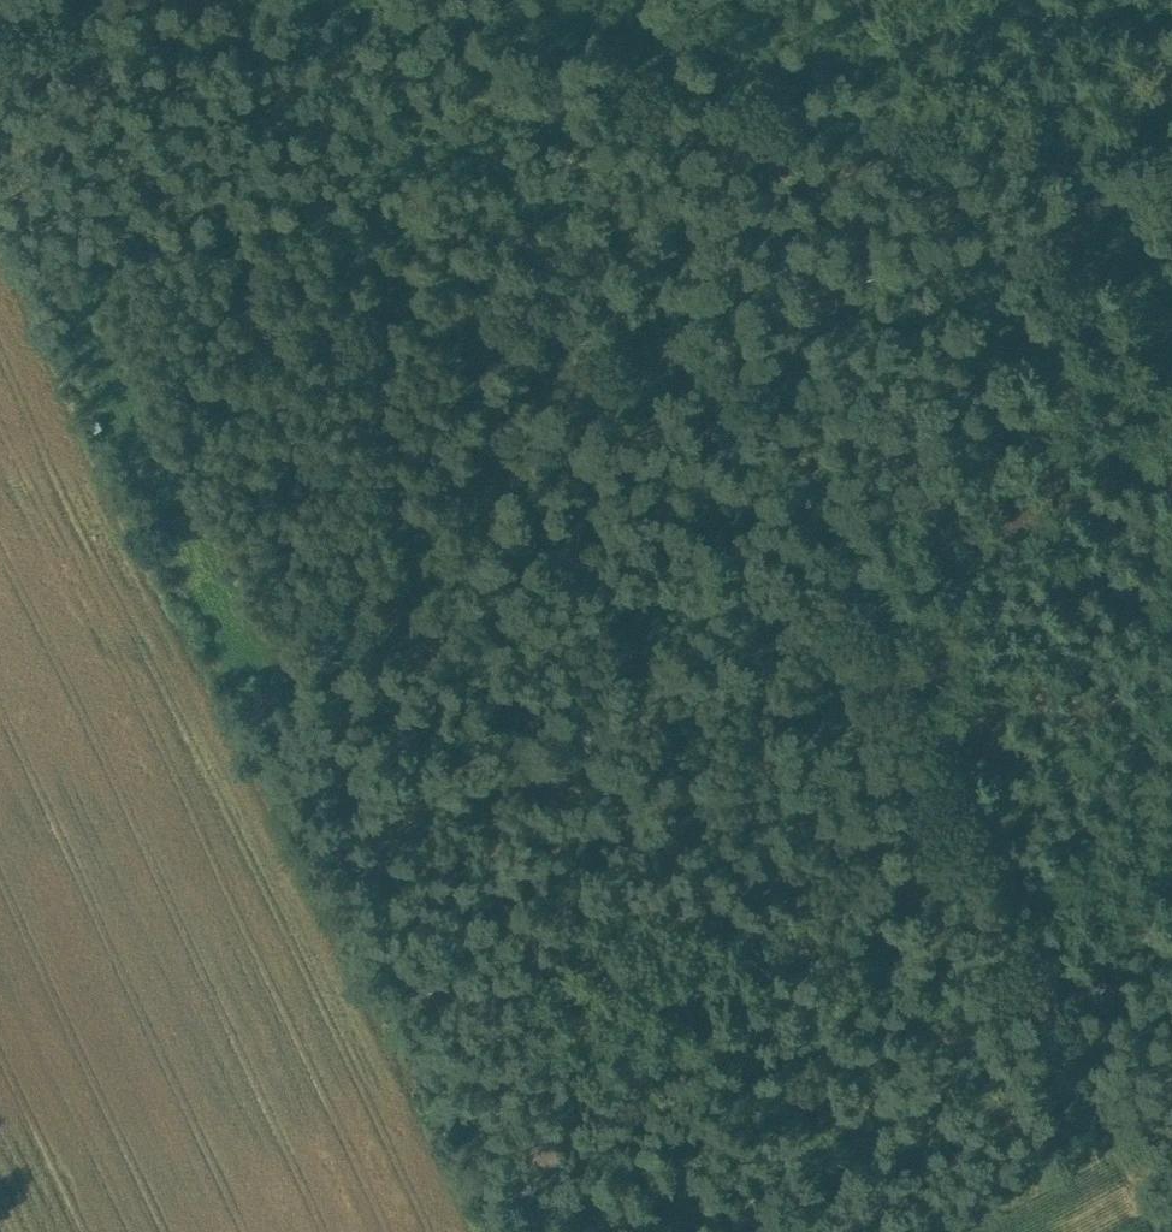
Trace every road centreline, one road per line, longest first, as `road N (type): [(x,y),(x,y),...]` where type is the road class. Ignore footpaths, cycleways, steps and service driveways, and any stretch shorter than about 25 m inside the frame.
road 1 (track): [(992,0),(1007,107),(0,41)]
road 2 (track): [(1171,118),(1007,107)]

